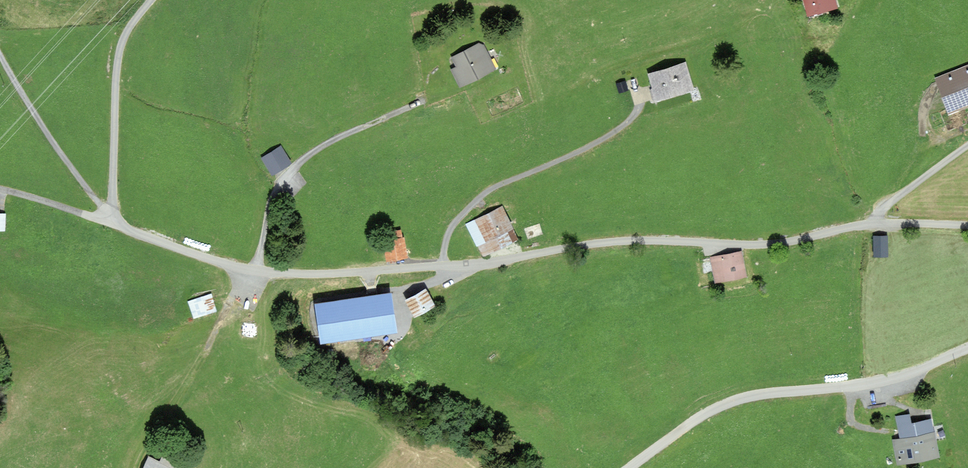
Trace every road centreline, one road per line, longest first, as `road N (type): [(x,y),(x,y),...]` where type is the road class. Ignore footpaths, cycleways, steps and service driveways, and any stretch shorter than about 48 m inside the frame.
road 1 (unclassified): [(967,226),(863,227),(747,245),(636,240),(467,268),(300,276),(234,267),(112,226)]
road 2 (unclassified): [(633,467),(741,400),(854,389),(967,349)]
road 3 (unclassified): [(112,226),(120,53),(153,0)]
road 4 (residential): [(0,57),(104,210),(101,220)]

